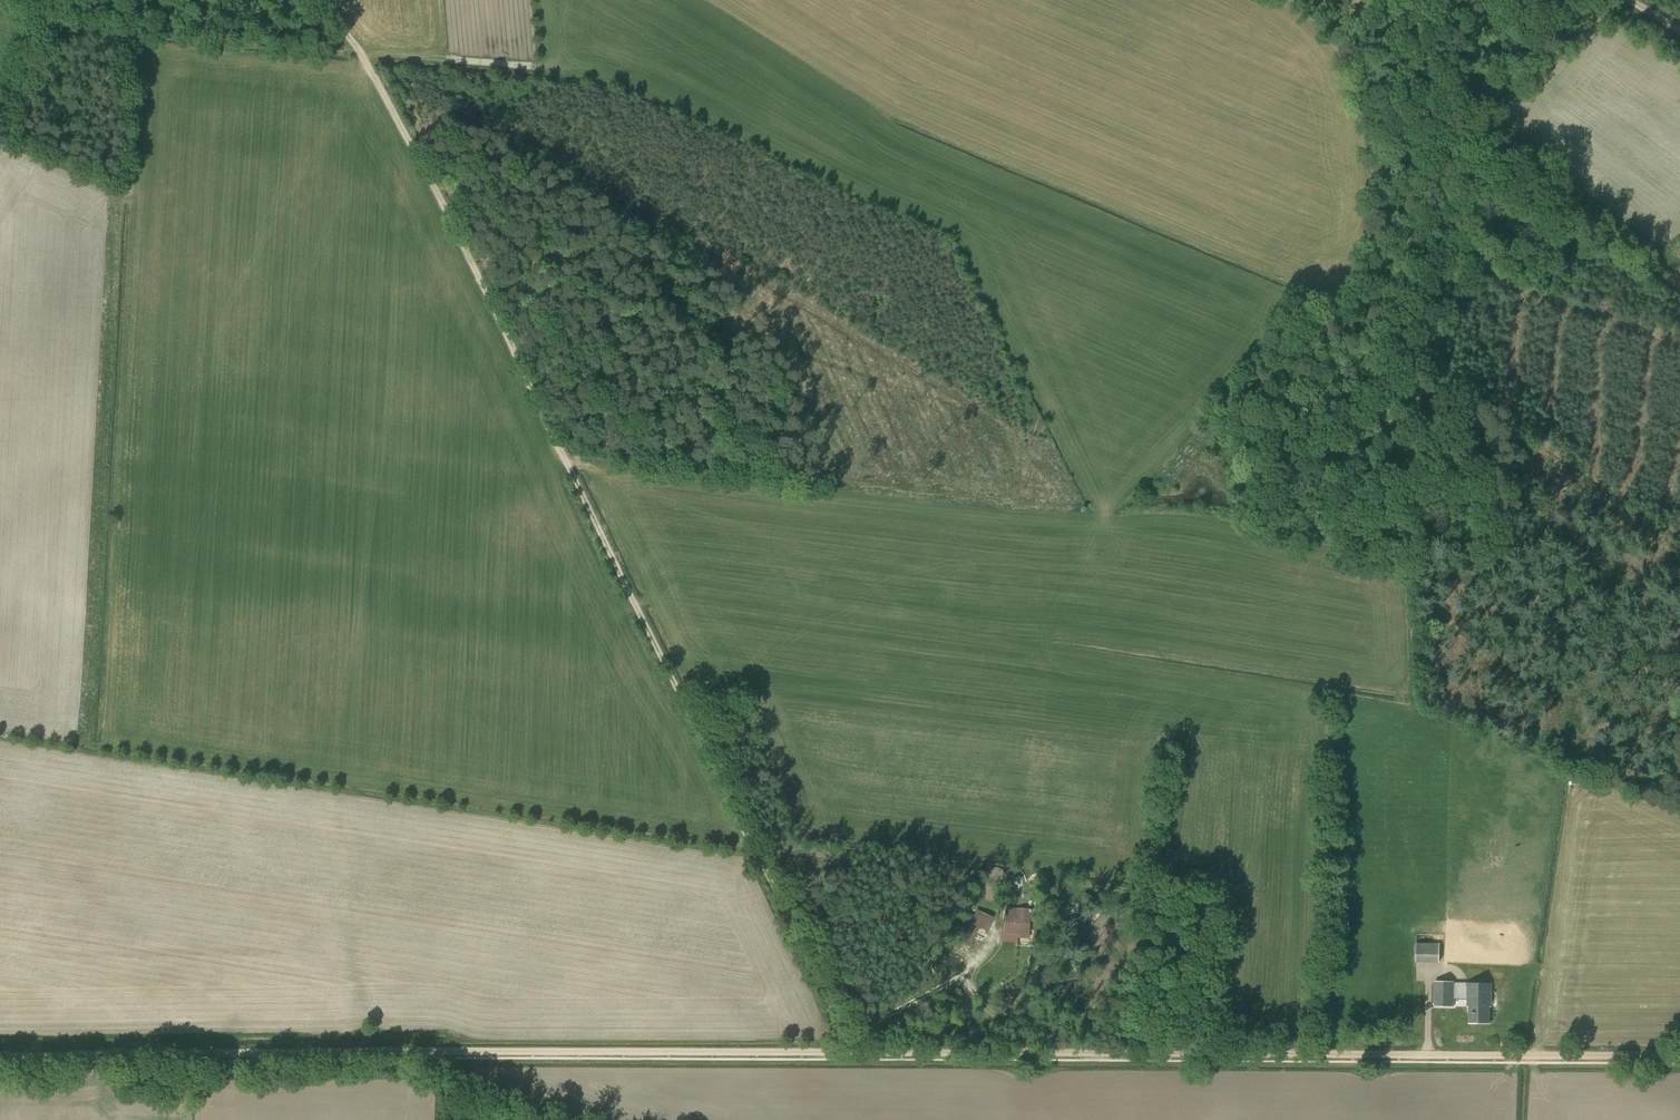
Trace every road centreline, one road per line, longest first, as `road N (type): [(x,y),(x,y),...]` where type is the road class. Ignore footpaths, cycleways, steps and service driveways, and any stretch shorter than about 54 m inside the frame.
road 1 (track): [(0,1062),(853,1053),(1679,1057)]
road 2 (track): [(853,1053),(635,577),(376,66),(320,0)]

